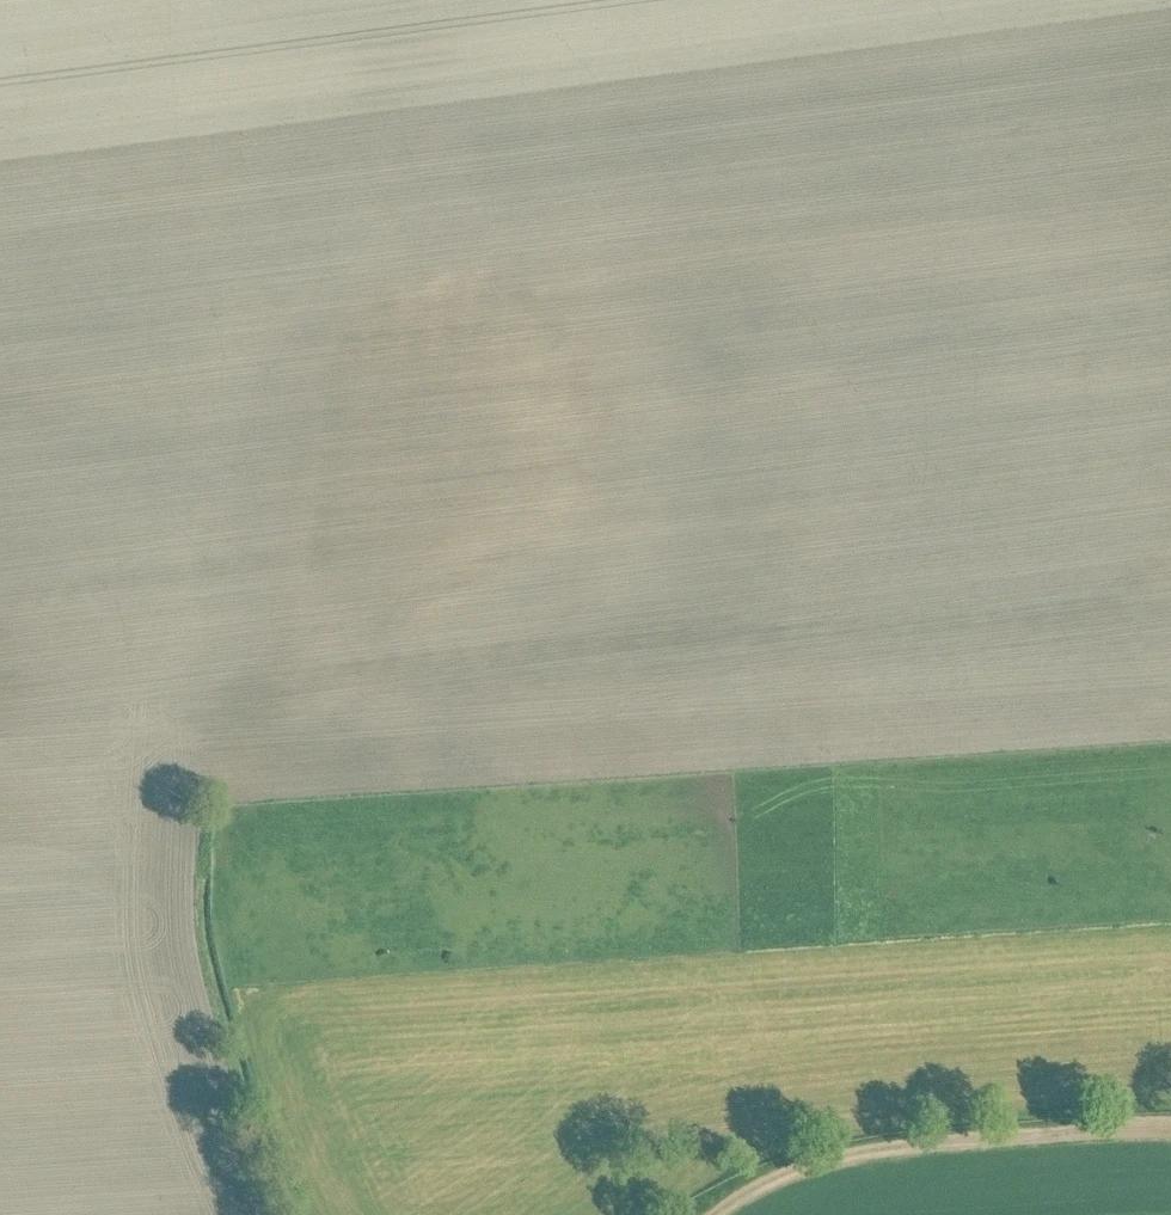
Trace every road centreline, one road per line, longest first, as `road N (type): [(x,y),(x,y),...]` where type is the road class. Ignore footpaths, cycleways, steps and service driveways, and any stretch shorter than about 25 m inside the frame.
road 1 (track): [(718,1214),(769,1180),(836,1156),(1005,1135),(1170,1130)]

